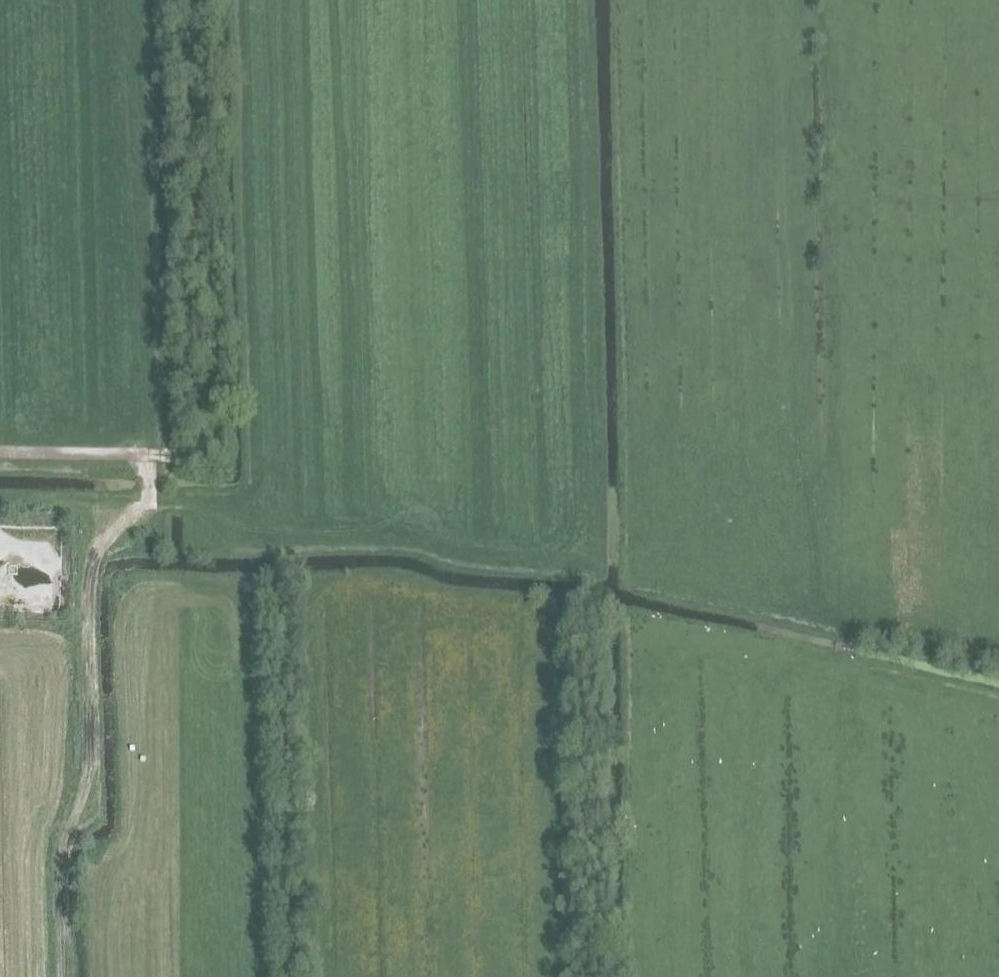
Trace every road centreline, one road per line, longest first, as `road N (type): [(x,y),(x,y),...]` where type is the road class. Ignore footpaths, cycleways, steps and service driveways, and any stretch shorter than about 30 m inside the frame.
road 1 (track): [(160,454),(157,496),(86,569),(89,782),(60,849),(63,976)]
road 2 (track): [(0,452),(160,454)]

